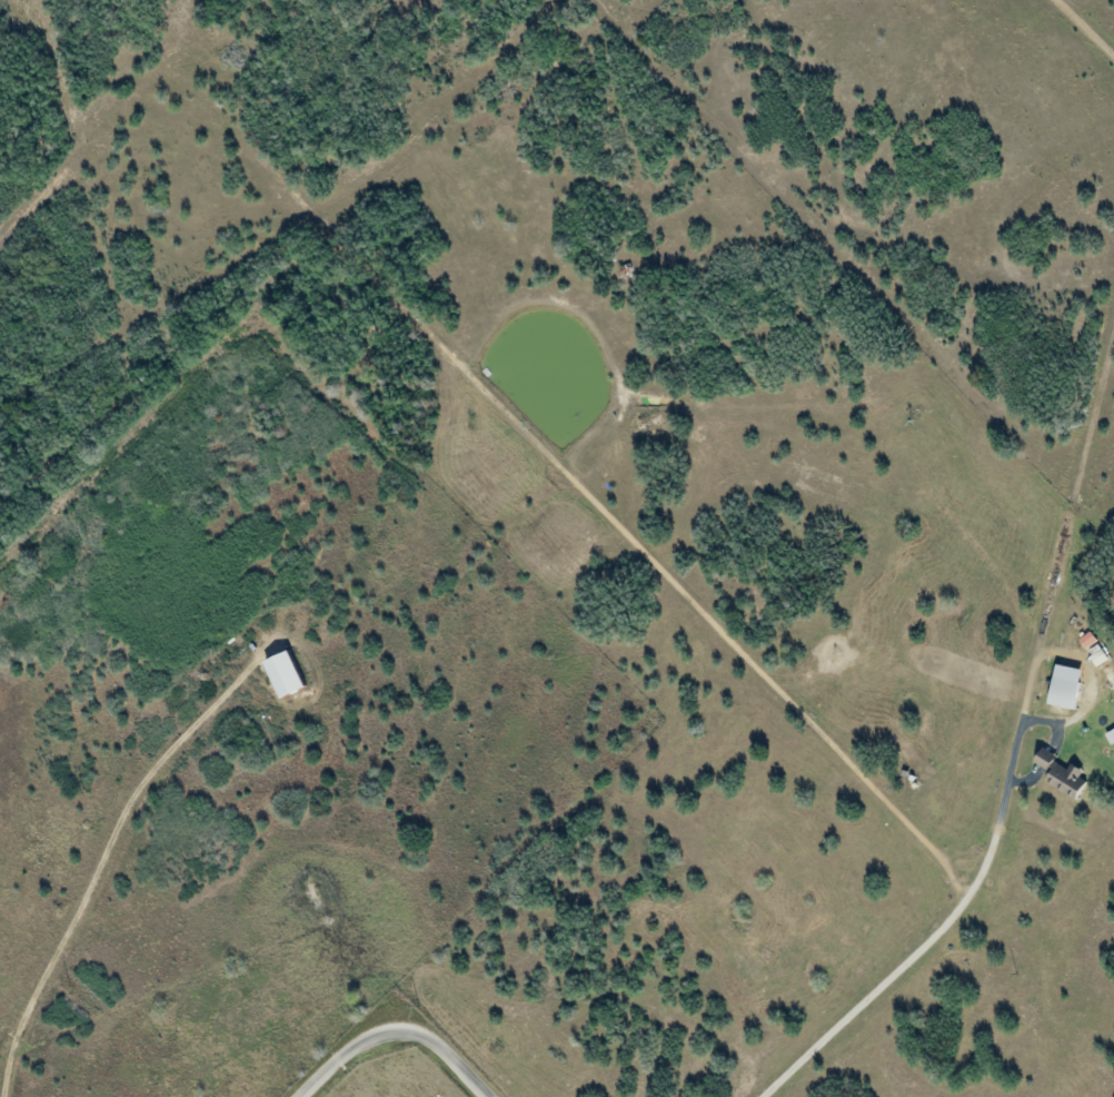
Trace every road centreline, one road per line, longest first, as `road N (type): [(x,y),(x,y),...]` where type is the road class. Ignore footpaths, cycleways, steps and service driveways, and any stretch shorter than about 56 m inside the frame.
road 1 (residential): [(498,1096),(441,1040),(407,1028),(371,1037),(302,1096)]

